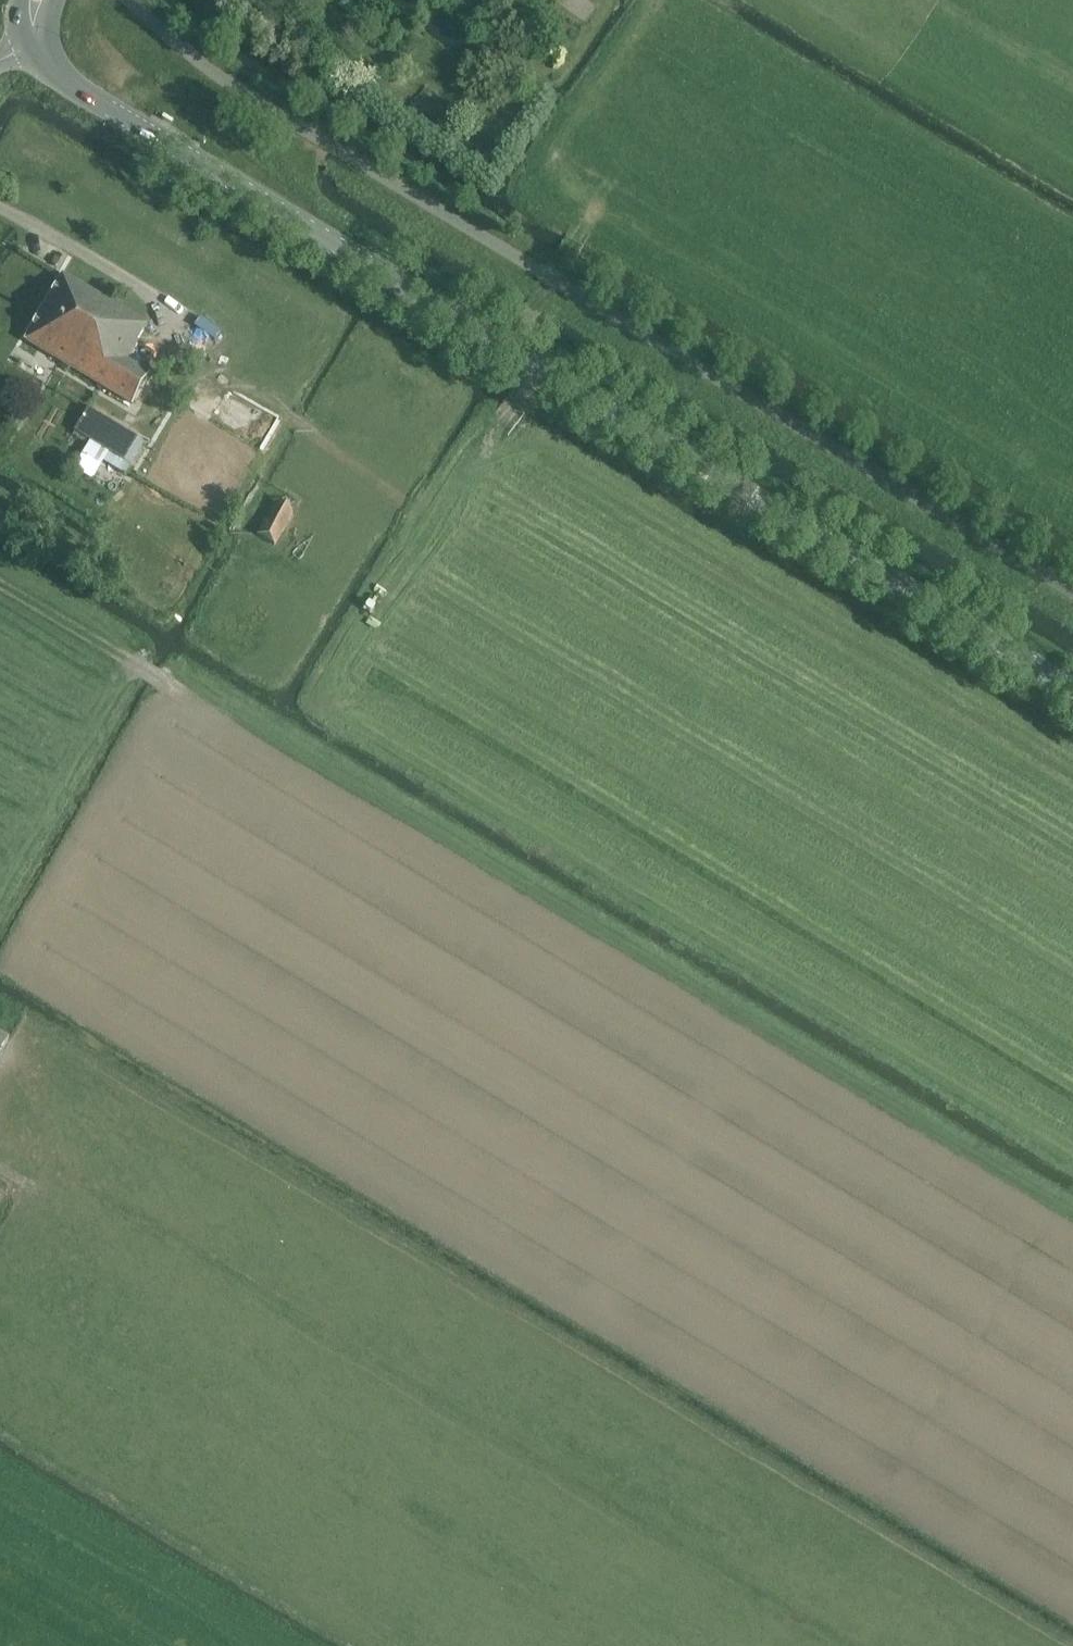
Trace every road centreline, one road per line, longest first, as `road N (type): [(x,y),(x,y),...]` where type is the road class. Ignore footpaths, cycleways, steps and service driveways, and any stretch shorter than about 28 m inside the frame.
road 1 (tertiary): [(1072,689),(63,80),(33,27)]
road 2 (track): [(614,174),(510,345)]

